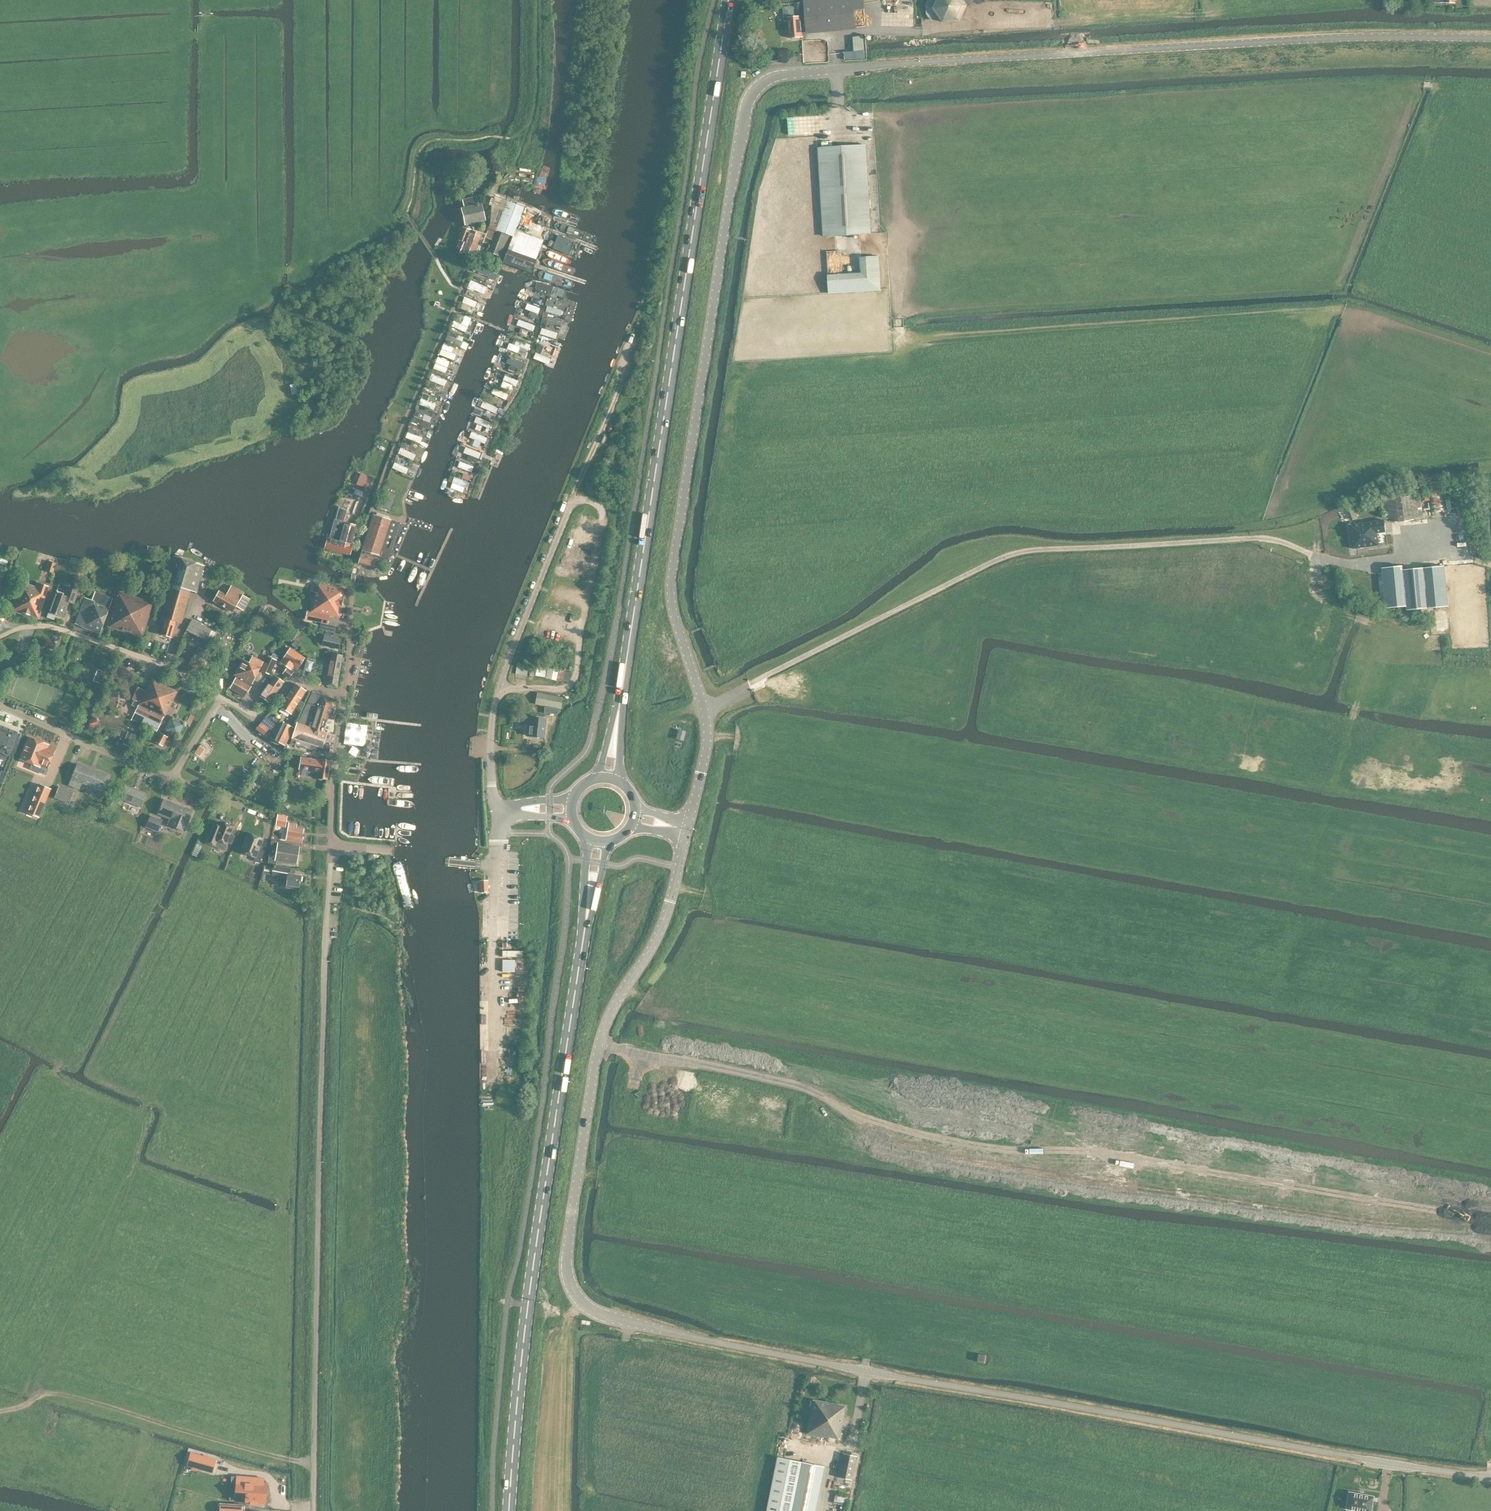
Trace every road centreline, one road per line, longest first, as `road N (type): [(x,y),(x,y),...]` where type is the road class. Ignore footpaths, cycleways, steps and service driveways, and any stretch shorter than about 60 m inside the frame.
road 1 (tertiary): [(1490,1477),(868,1371),(615,1319),(583,1303),(567,1280),(567,1256),(597,1048),(653,946),(687,831)]
road 2 (unclassified): [(771,72),(752,90),(730,186),(667,583),(707,719),(687,831)]
road 3 (primary): [(616,725),(728,0)]
road 4 (unclassified): [(771,72),(1353,39),(1490,39)]
road 5 (unclassified): [(313,1510),(332,844)]
road 6 (primary): [(509,1510),(527,1305),(588,907)]
road 7 (track): [(313,1464),(69,1395),(42,1394),(0,1412)]
road 8 (unclassified): [(496,811),(494,704),(572,502)]
road 9 (residential): [(222,696),(170,667),(54,627),(0,637)]
road 10 (residential): [(344,697),(363,535)]
road 11 (residential): [(172,777),(30,718)]
road 12 (residential): [(332,844),(344,697)]
road 13 (residential): [(344,697),(295,679),(256,716),(222,696)]
road 14 (residential): [(267,840),(260,814),(172,777)]

